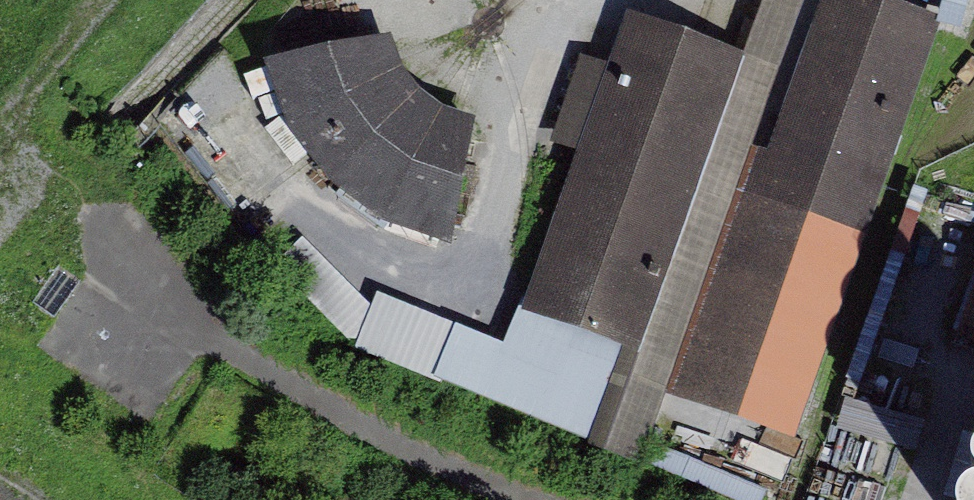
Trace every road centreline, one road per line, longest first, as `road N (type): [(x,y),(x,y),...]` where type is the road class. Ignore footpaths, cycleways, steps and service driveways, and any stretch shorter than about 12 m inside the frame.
road 1 (track): [(105,207),(266,358),(537,499)]

